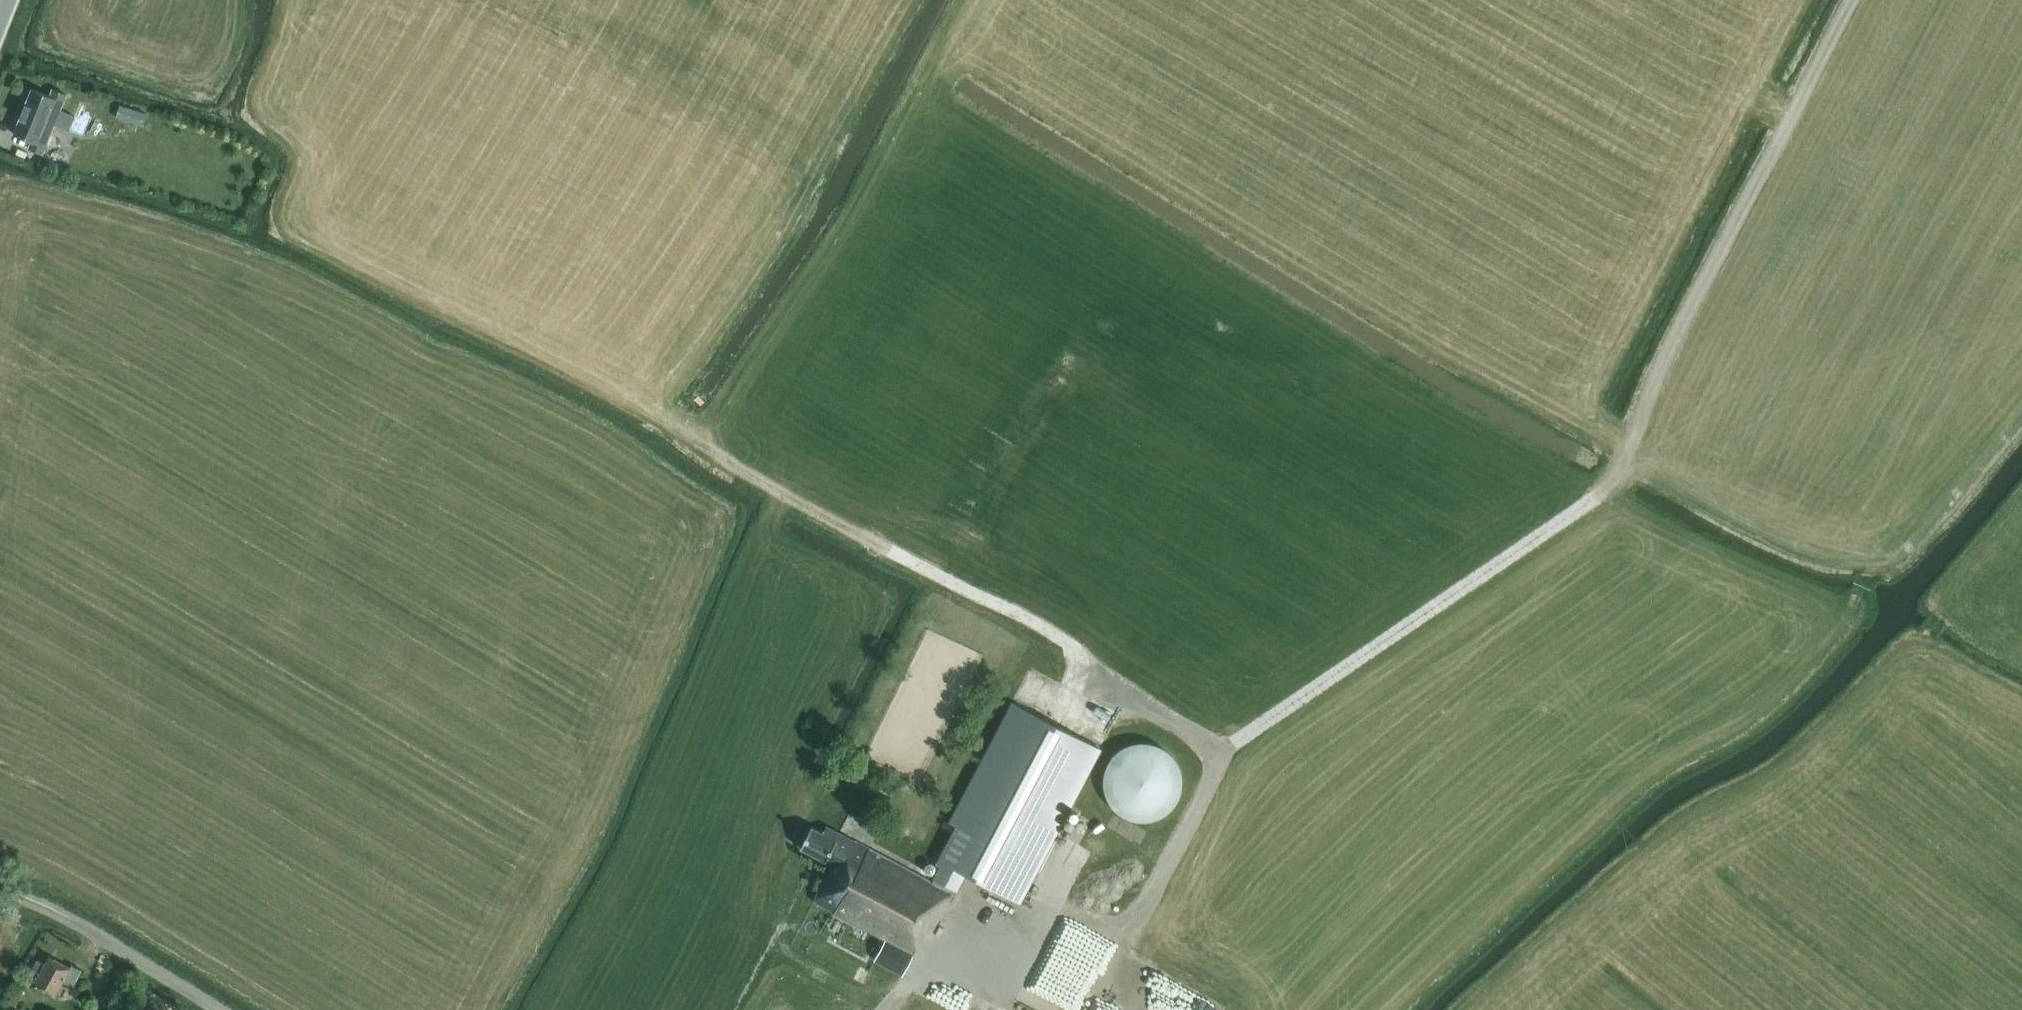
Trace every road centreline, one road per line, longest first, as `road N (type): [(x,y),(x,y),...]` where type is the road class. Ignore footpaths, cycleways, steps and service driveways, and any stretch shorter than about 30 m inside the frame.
road 1 (unclassified): [(0,891),(78,921),(228,1009)]

